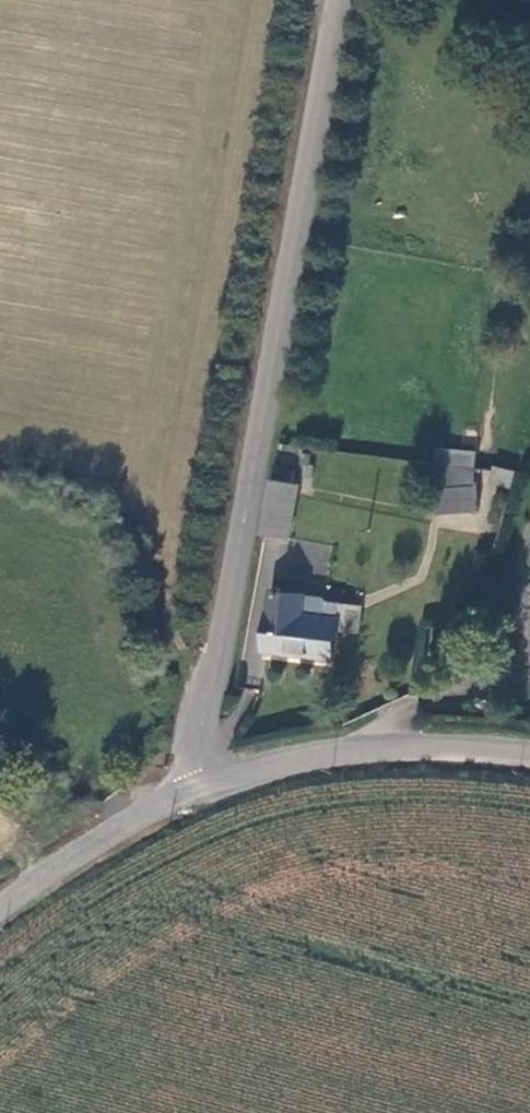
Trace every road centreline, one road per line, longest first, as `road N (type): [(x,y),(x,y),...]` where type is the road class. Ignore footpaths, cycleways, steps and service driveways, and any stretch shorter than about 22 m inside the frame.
road 1 (unclassified): [(205,788),(204,722),(337,0)]
road 2 (unclassified): [(529,751),(385,740),(205,788)]
road 3 (unclassified): [(205,788),(37,879),(0,908)]

